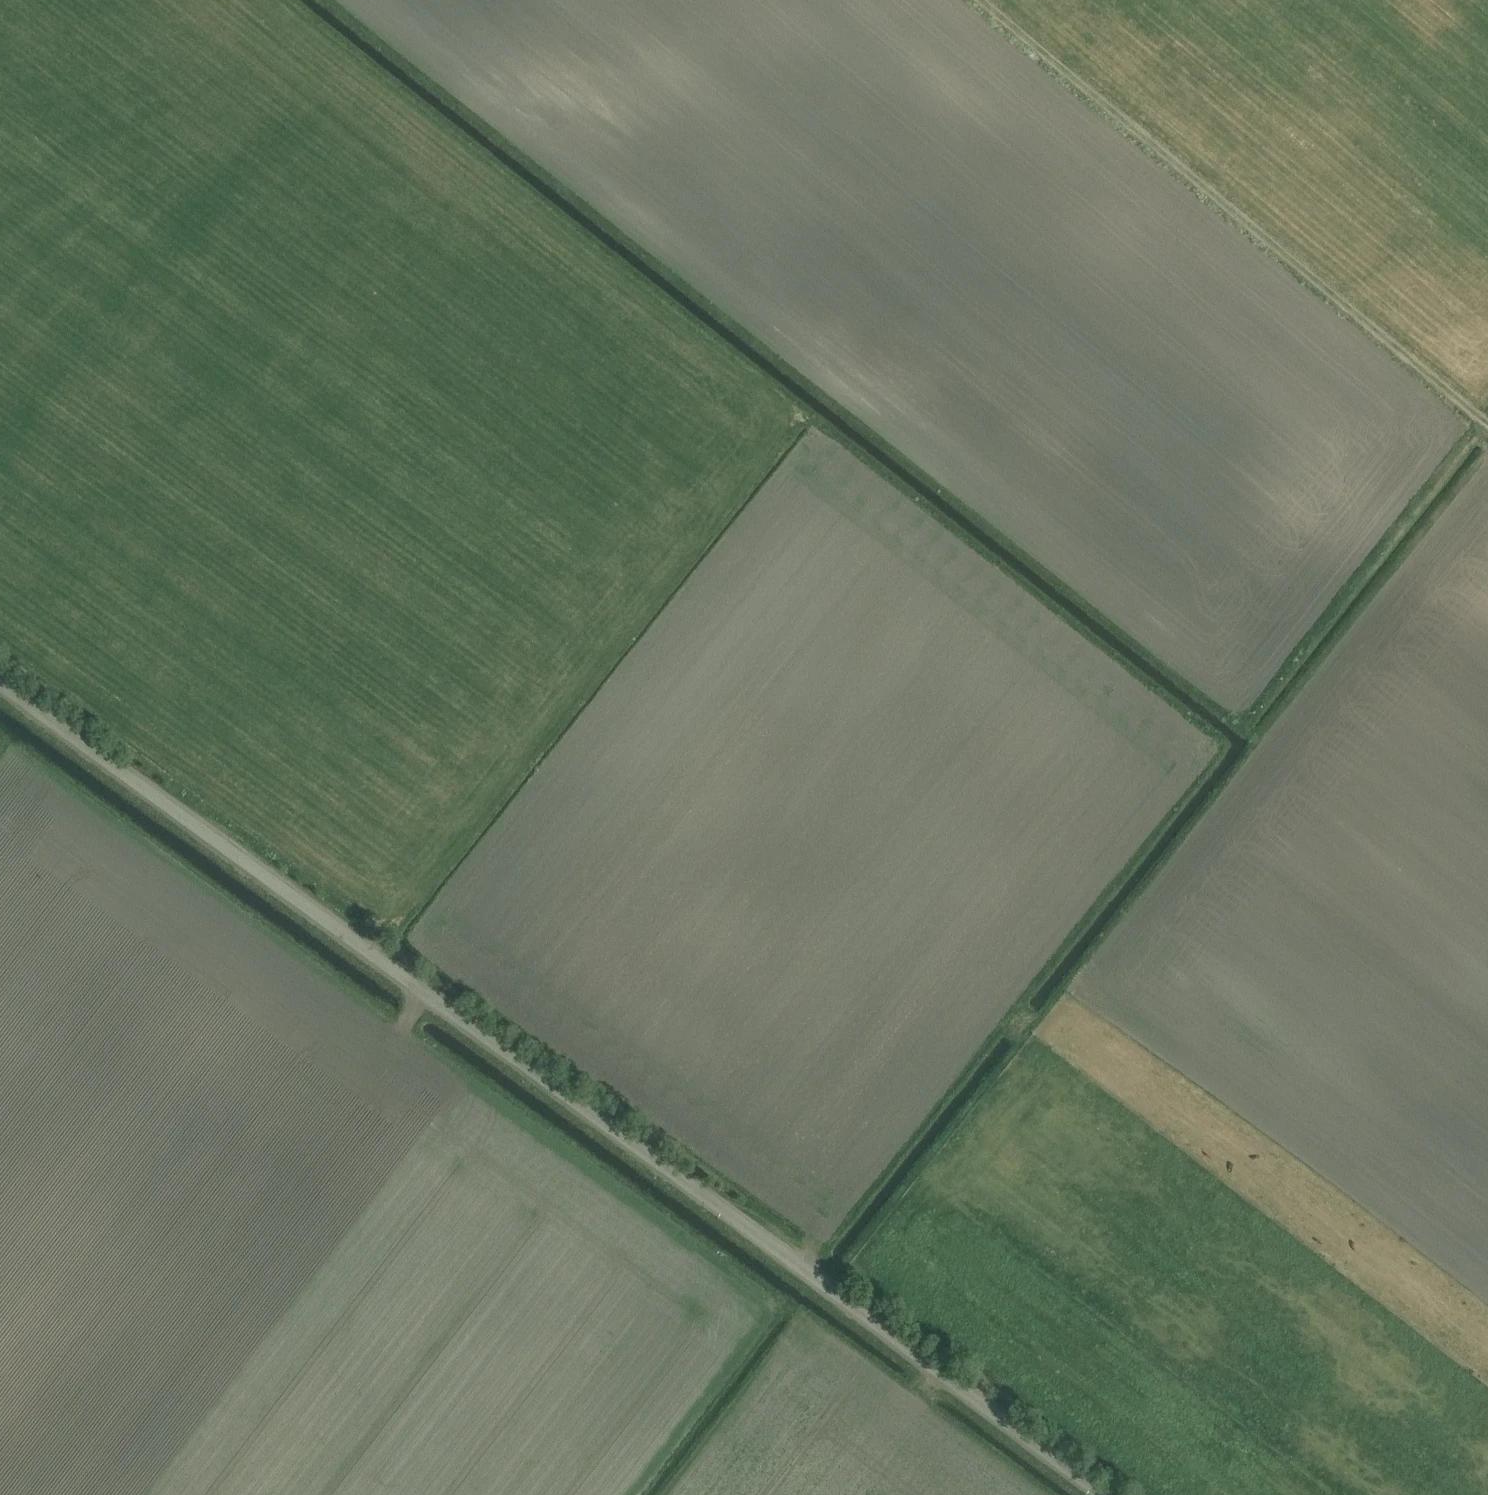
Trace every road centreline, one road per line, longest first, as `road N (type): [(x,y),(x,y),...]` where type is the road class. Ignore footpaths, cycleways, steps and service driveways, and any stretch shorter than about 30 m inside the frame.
road 1 (unclassified): [(1104,1494),(0,684)]
road 2 (track): [(984,0),(1487,423)]

